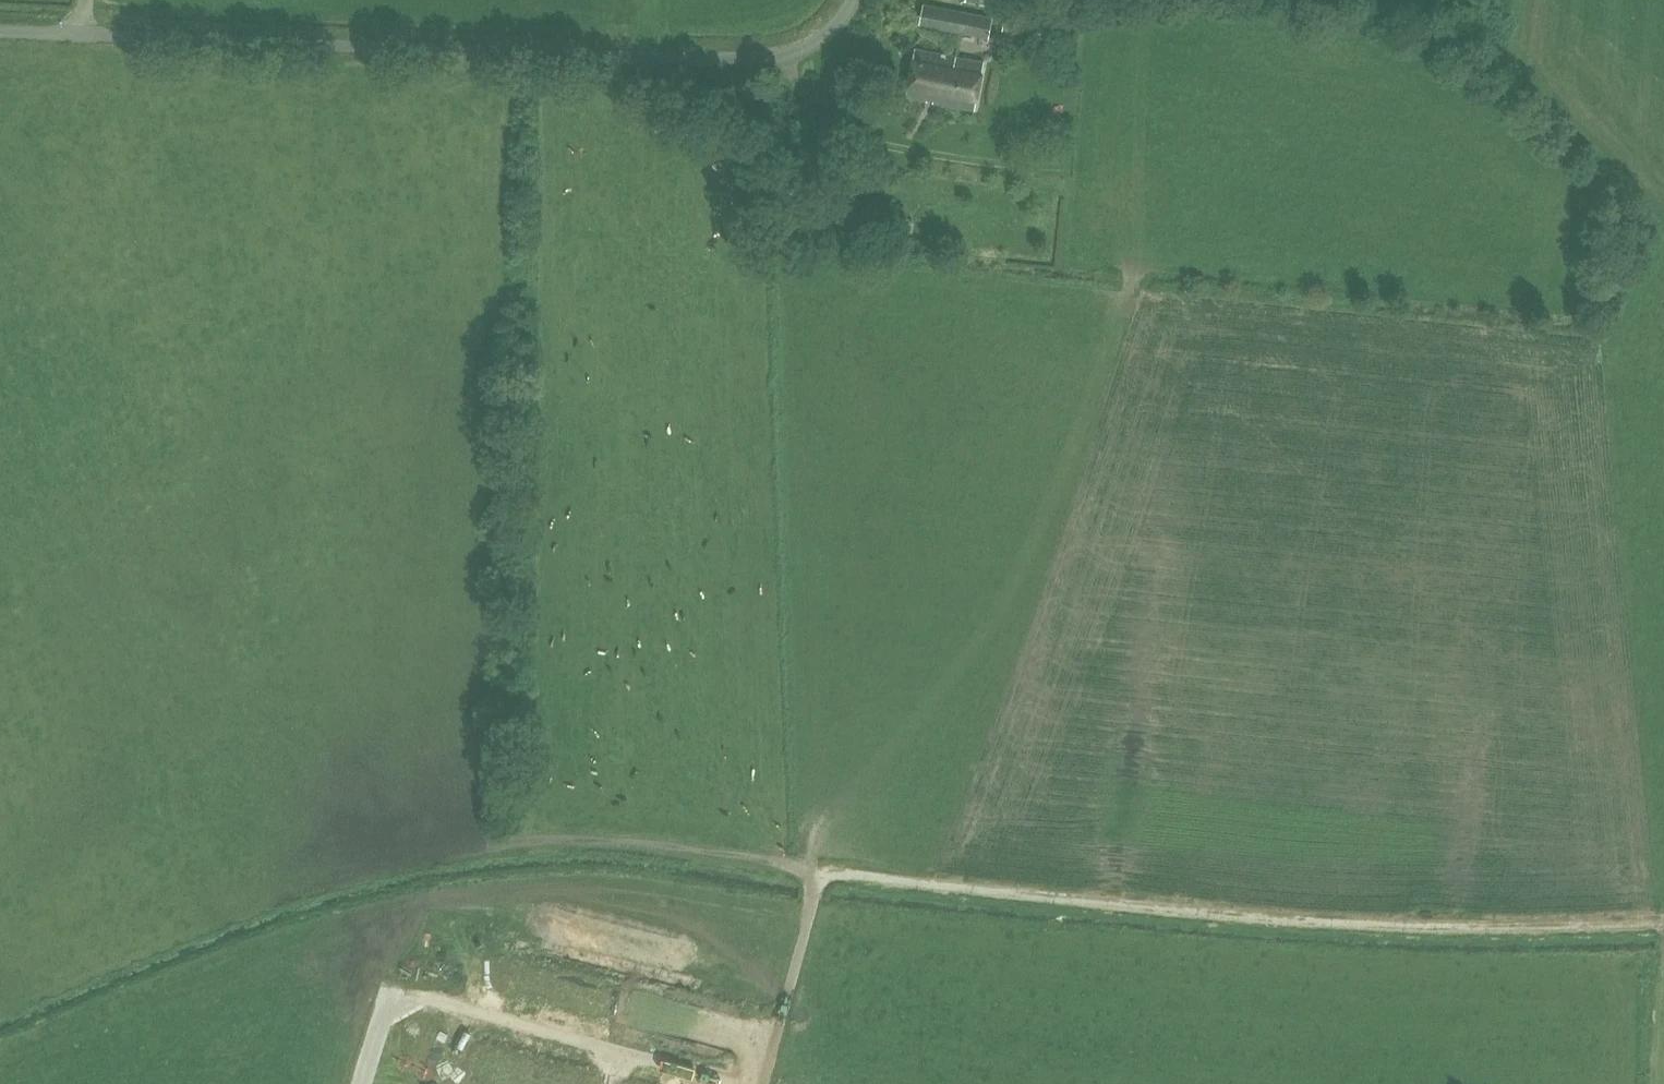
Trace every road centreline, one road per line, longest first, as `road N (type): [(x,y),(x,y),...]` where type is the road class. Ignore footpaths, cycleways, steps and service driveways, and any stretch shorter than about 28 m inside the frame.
road 1 (unclassified): [(0,38),(723,66),(806,59),(832,43),(857,0)]

